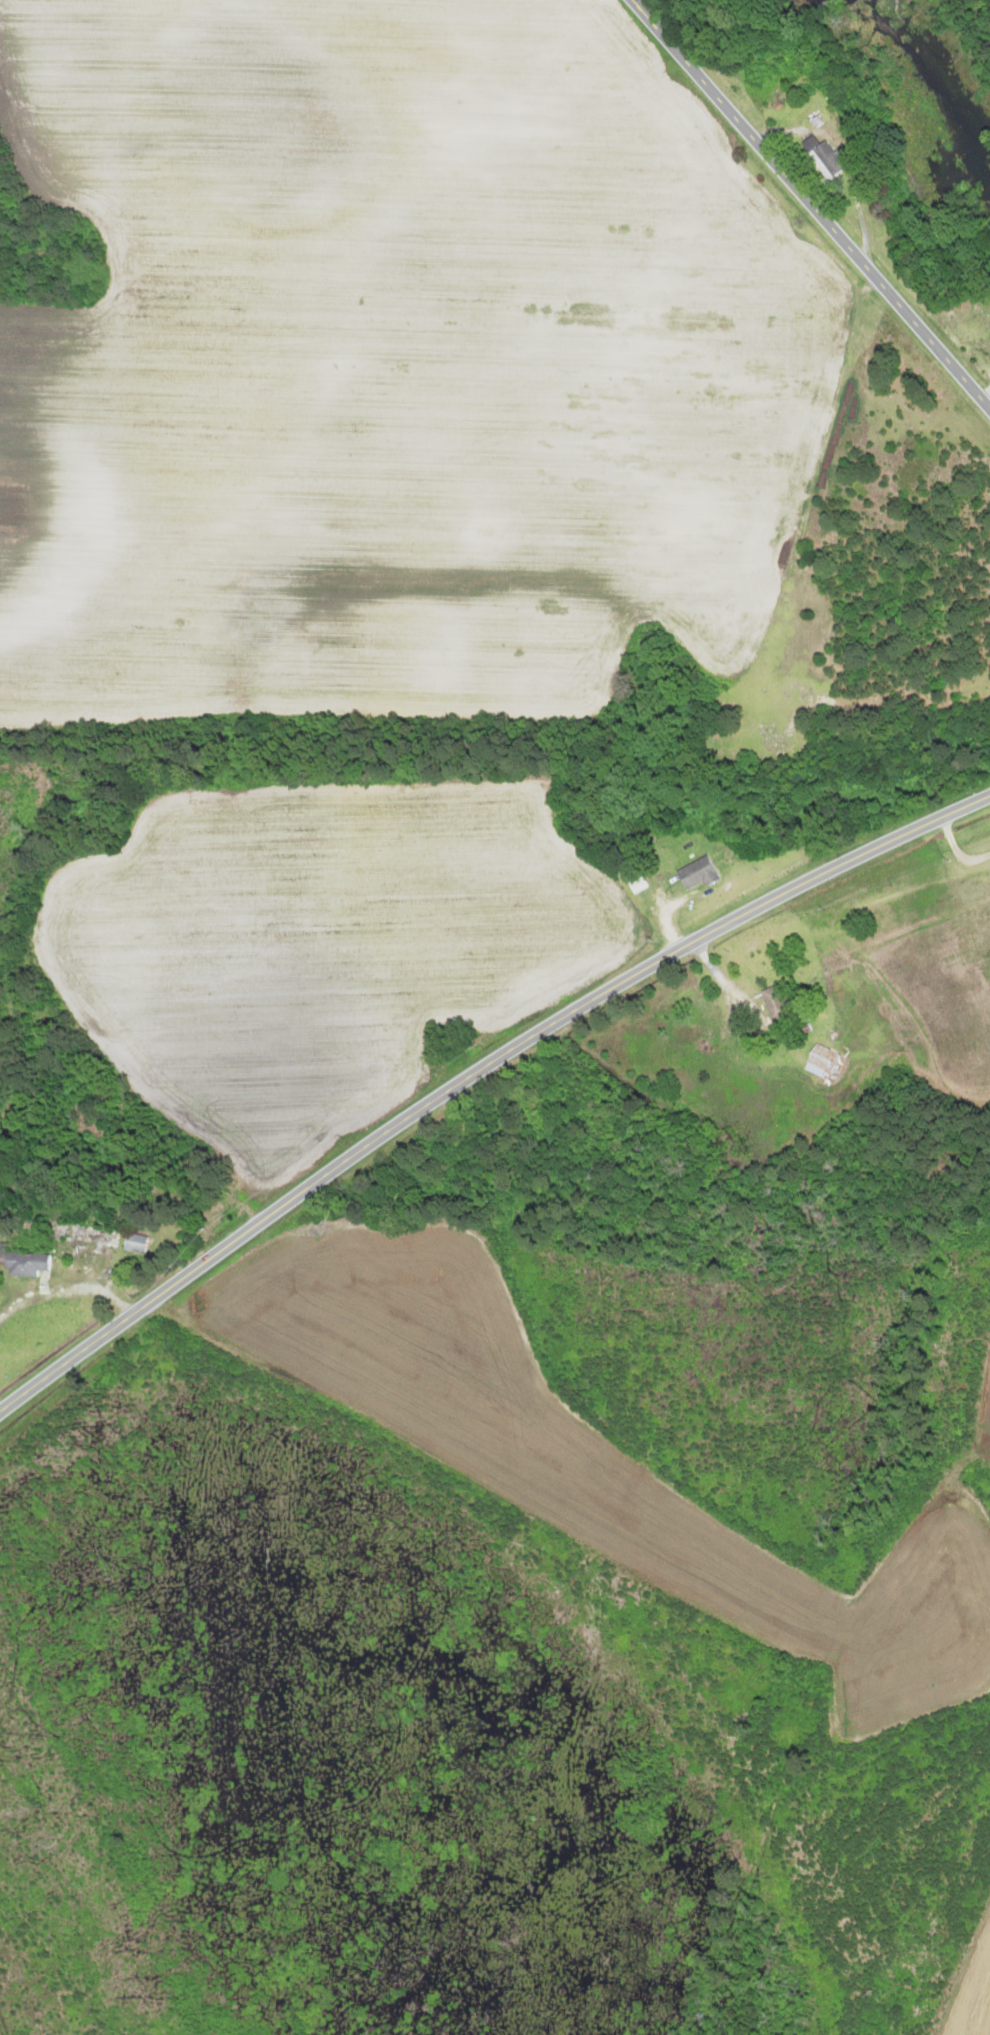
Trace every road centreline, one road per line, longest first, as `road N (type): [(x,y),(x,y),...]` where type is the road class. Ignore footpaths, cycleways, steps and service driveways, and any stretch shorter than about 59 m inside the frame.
road 1 (secondary): [(0,1410),(60,1357),(734,911),(989,795)]
road 2 (residential): [(989,406),(630,0)]

